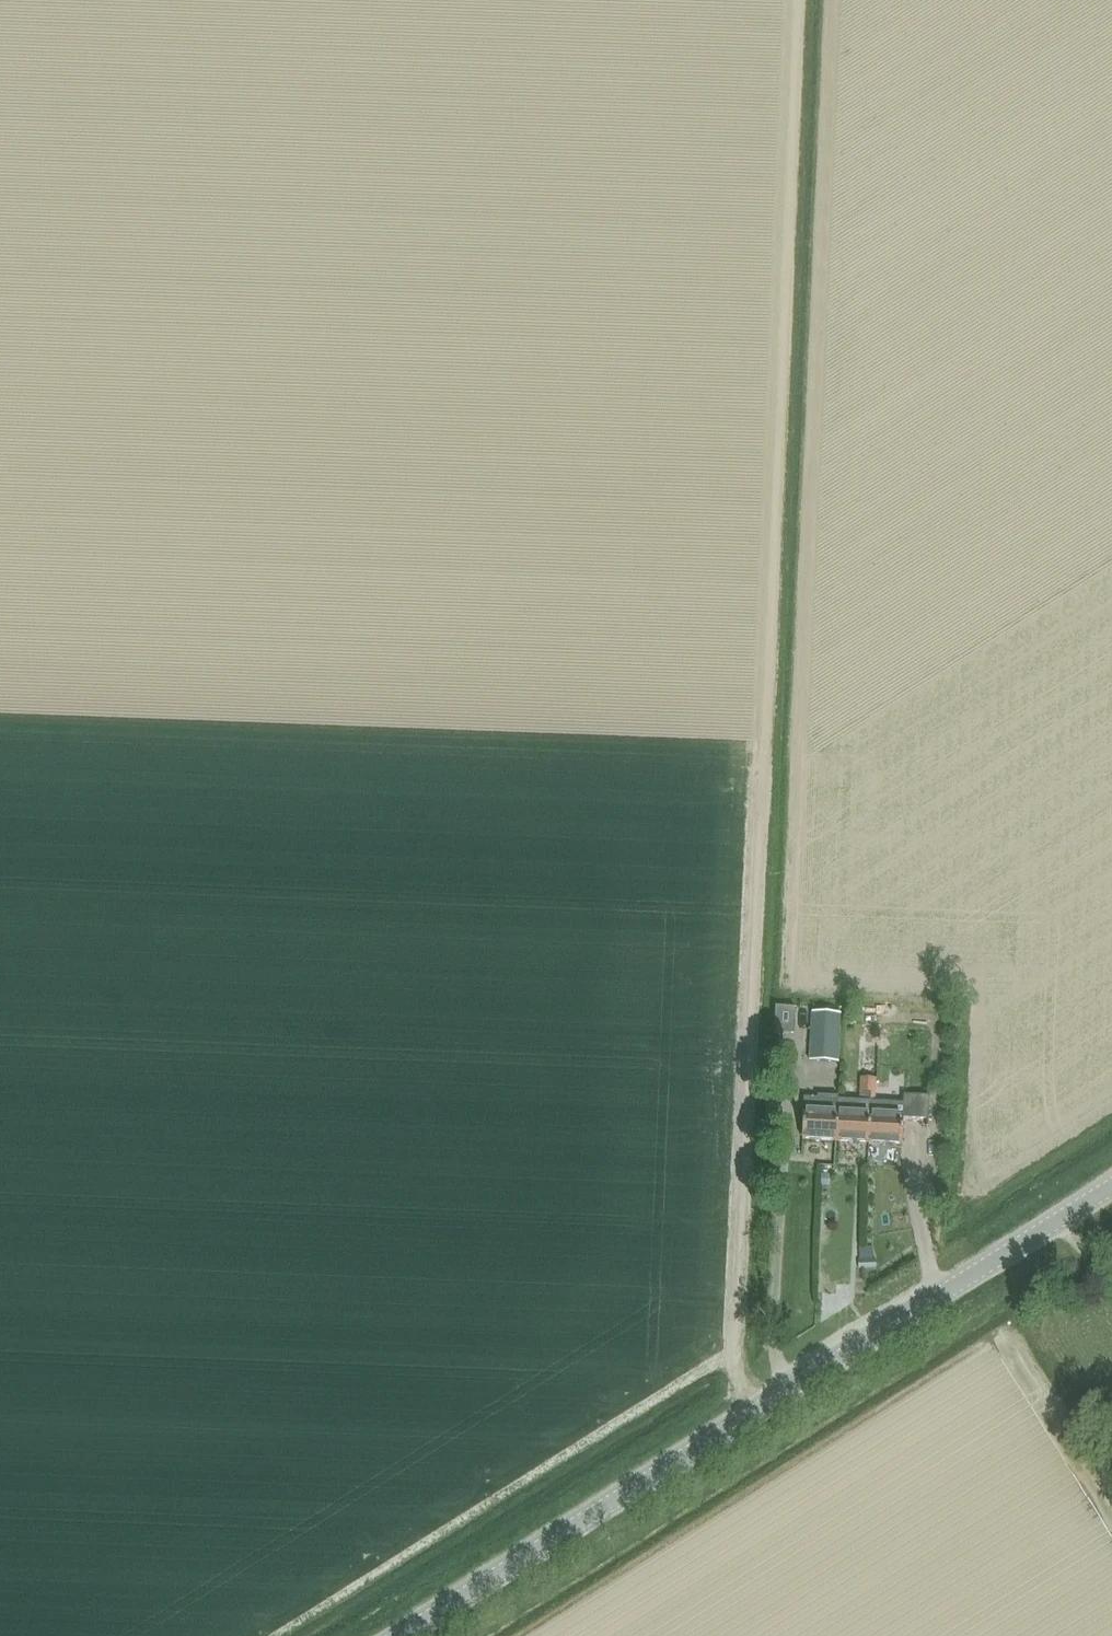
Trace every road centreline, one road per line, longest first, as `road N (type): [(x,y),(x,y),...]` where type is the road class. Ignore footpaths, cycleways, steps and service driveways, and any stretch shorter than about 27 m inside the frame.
road 1 (unclassified): [(402,1635),(1111,1187)]

